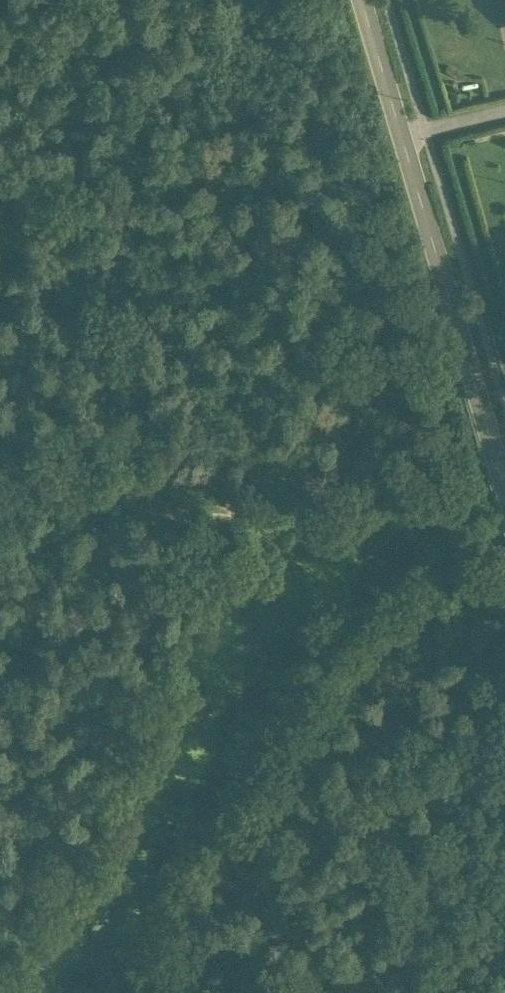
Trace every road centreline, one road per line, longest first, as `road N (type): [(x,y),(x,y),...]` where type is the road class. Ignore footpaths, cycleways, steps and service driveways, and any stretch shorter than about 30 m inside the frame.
road 1 (secondary): [(361,0),(504,483)]

